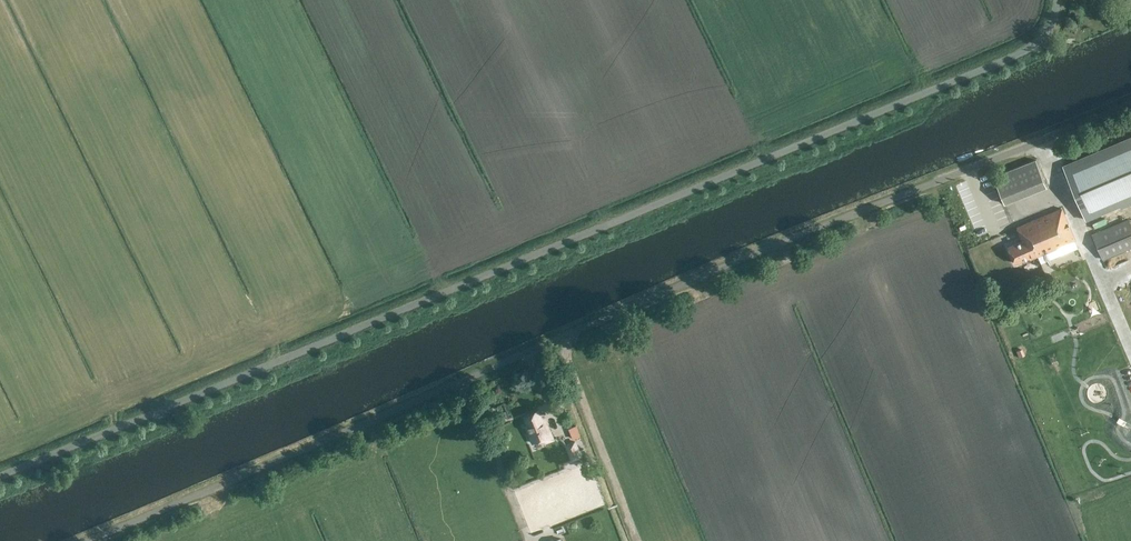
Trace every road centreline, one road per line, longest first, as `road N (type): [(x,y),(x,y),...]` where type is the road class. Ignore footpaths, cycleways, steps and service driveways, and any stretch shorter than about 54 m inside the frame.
road 1 (unclassified): [(0,476),(1002,61),(1043,35),(1058,0)]
road 2 (unclassified): [(82,540),(1130,102)]

